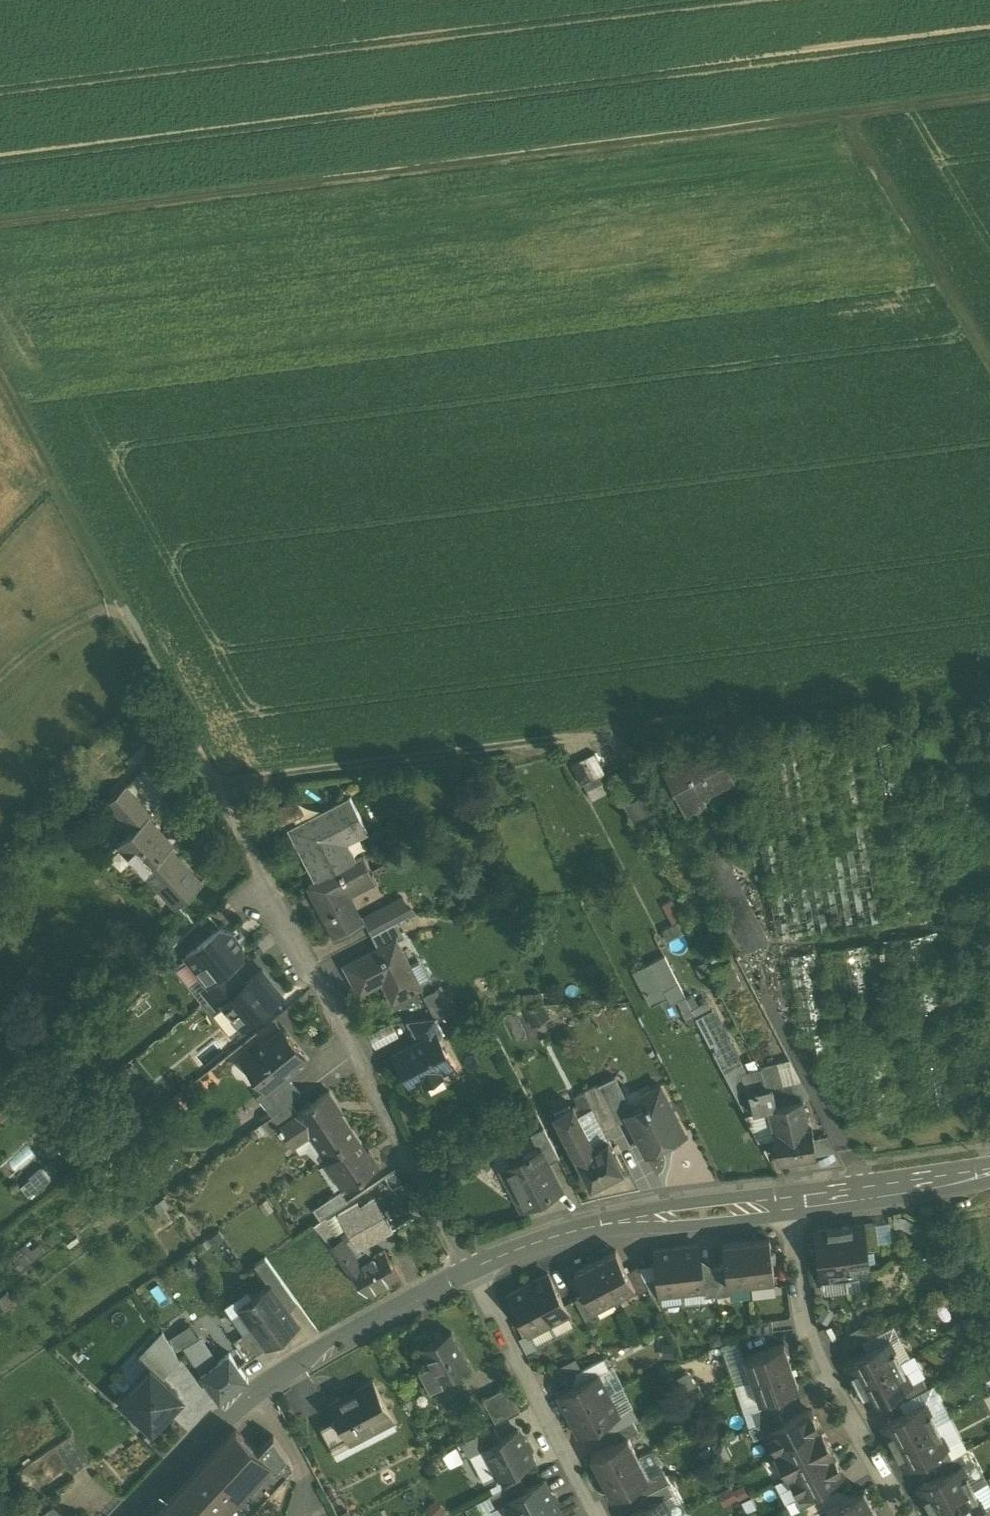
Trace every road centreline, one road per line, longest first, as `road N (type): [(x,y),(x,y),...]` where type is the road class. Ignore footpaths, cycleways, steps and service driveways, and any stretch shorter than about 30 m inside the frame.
road 1 (track): [(0,222),(989,93)]
road 2 (track): [(989,684),(218,789)]
road 3 (residential): [(118,607),(471,1268)]
road 4 (secondary): [(128,1515),(249,1393),(471,1268)]
road 5 (residential): [(913,1515),(826,1360),(811,1319),(796,1200)]
road 6 (secondary): [(471,1268),(606,1221),(796,1200)]
road 7 (track): [(846,112),(989,354)]
road 8 (residential): [(471,1268),(599,1515)]
road 9 (track): [(118,607),(0,378)]
road 10 (secondary): [(796,1200),(989,1168)]

